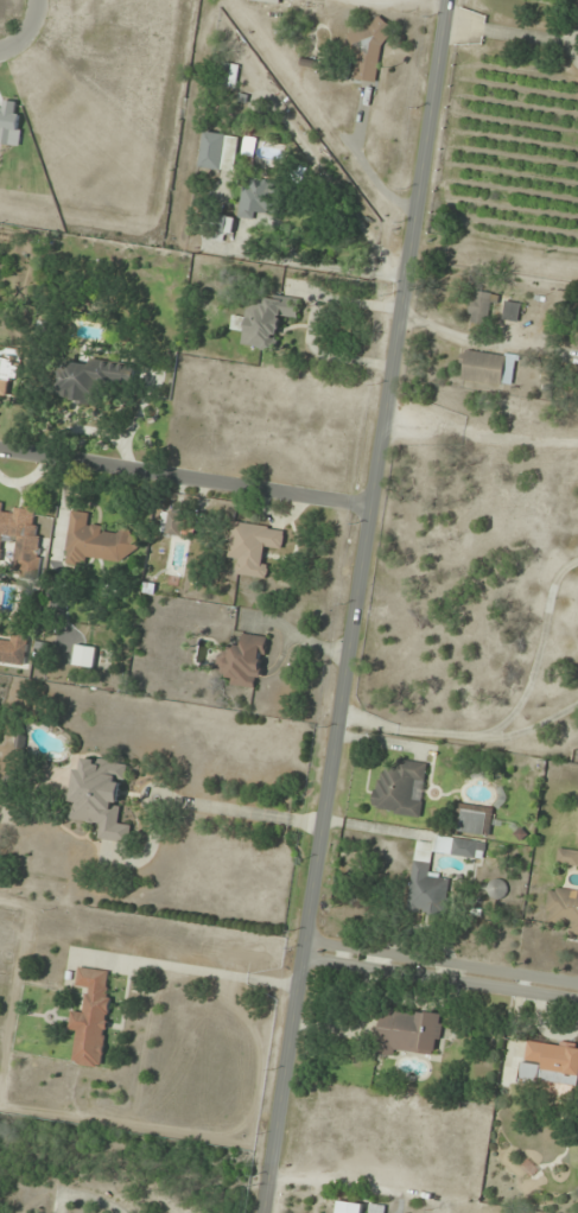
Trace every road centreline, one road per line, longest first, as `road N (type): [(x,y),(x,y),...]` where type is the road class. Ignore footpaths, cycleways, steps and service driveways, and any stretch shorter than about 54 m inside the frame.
road 1 (tertiary): [(264,1212),(450,0)]
road 2 (residential): [(373,515),(0,453)]
road 3 (residential): [(304,939),(577,984)]

